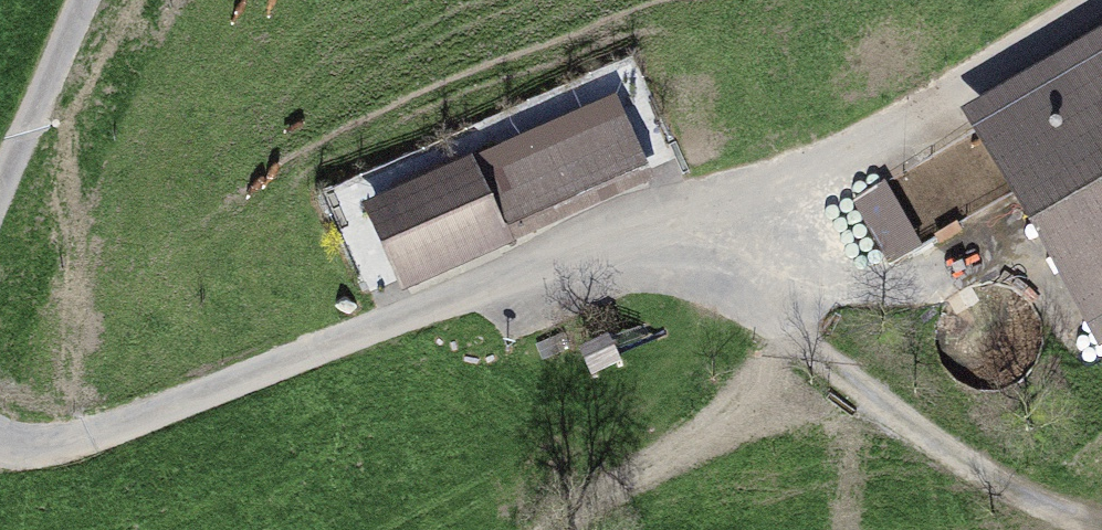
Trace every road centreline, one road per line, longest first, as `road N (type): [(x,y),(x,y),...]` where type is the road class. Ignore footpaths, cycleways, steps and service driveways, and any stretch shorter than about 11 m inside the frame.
road 1 (track): [(0,442),(26,446),(123,424),(540,264),(597,254),(687,266),(791,331)]
road 2 (track): [(1101,526),(1030,498),(946,447),(791,331)]
road 3 (track): [(791,331),(674,443),(565,529)]
road 4 (track): [(80,0),(0,187)]

